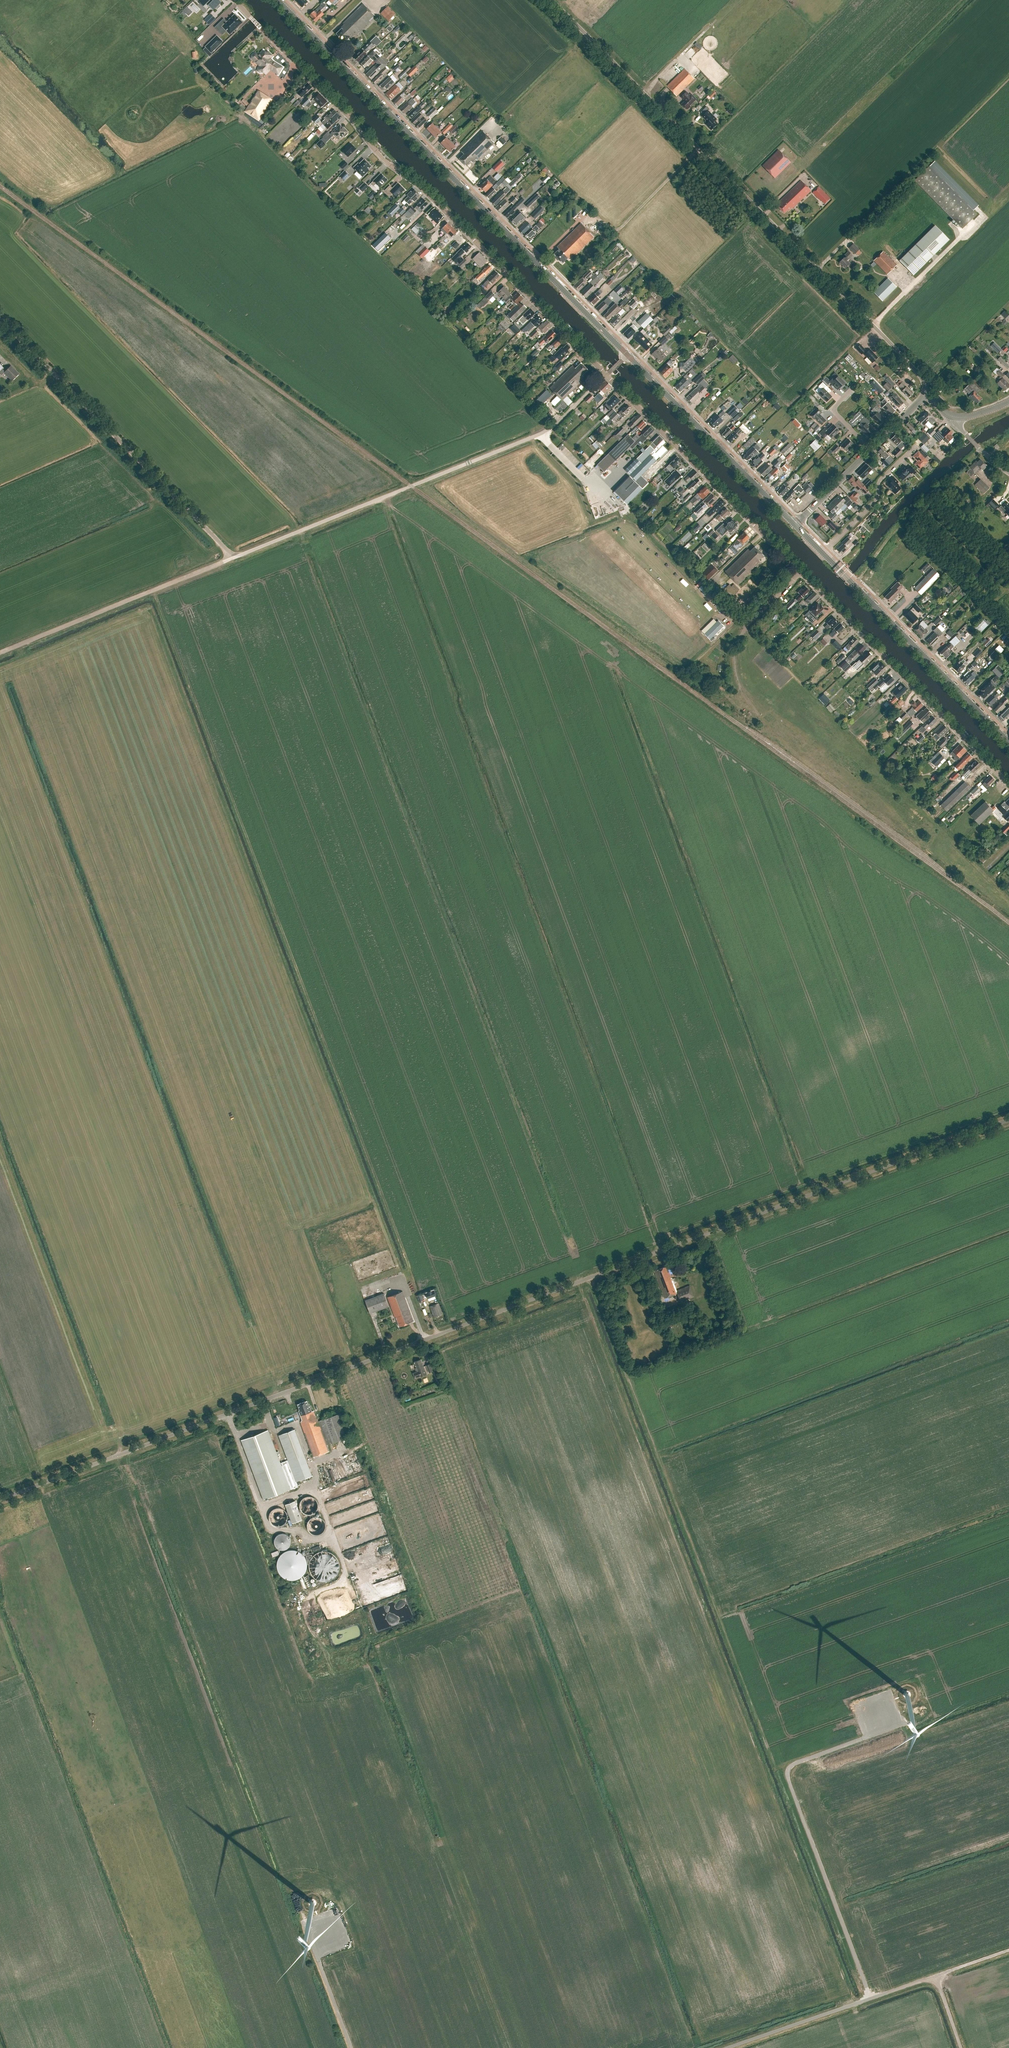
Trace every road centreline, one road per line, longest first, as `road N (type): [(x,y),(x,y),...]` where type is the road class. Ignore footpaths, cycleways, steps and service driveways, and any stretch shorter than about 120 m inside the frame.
road 1 (unclassified): [(0,1499),(1008,1120)]
road 2 (track): [(591,1277),(863,2001)]
road 3 (residential): [(1008,784),(606,375)]
road 4 (residential): [(925,397),(919,376),(872,324),(551,0)]
road 5 (residential): [(606,375),(424,190),(383,159),(234,0)]
road 6 (secondary): [(627,355),(277,0)]
road 7 (unclassified): [(233,557),(539,435),(606,375)]
road 8 (unclassified): [(233,557),(0,319)]
road 9 (unclassified): [(727,2047),(1008,1950)]
road 10 (secondary): [(1008,742),(822,553)]
road 11 (unclassified): [(0,653),(233,557)]
road 12 (secondary): [(794,525),(627,355)]
road 13 (residential): [(822,553),(916,447)]

